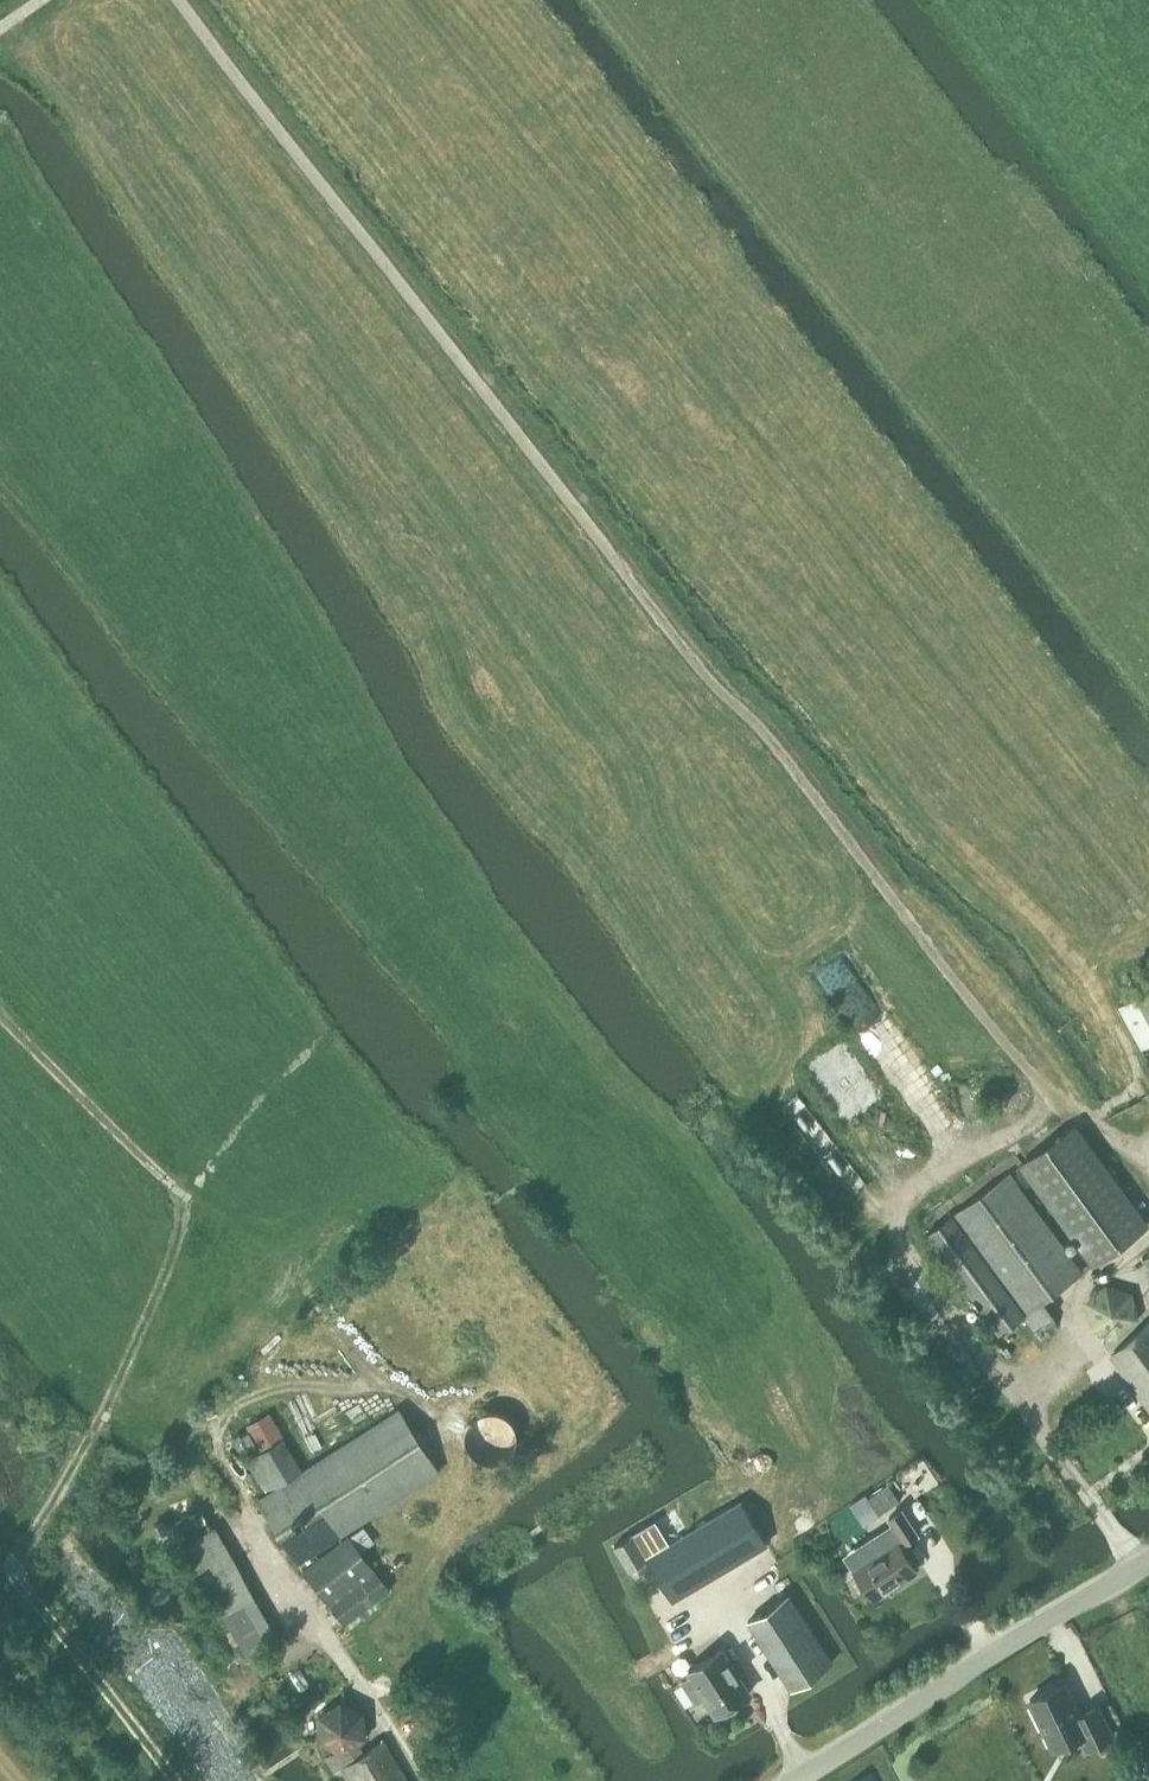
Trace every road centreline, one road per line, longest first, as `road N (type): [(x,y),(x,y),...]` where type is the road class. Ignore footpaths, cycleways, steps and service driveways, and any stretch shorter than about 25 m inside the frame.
road 1 (track): [(1023,1070),(756,721),(178,0)]
road 2 (track): [(177,1780),(14,1572),(107,1411),(169,1265),(187,1194)]
road 3 (track): [(394,1388),(328,1321),(305,1274),(168,1179),(0,1017)]
road 4 (track): [(303,1598),(237,1526),(190,1443),(193,1430),(268,1392),(406,1389),(426,1398)]
road 5 (unclassified): [(1148,1561),(795,1780)]

